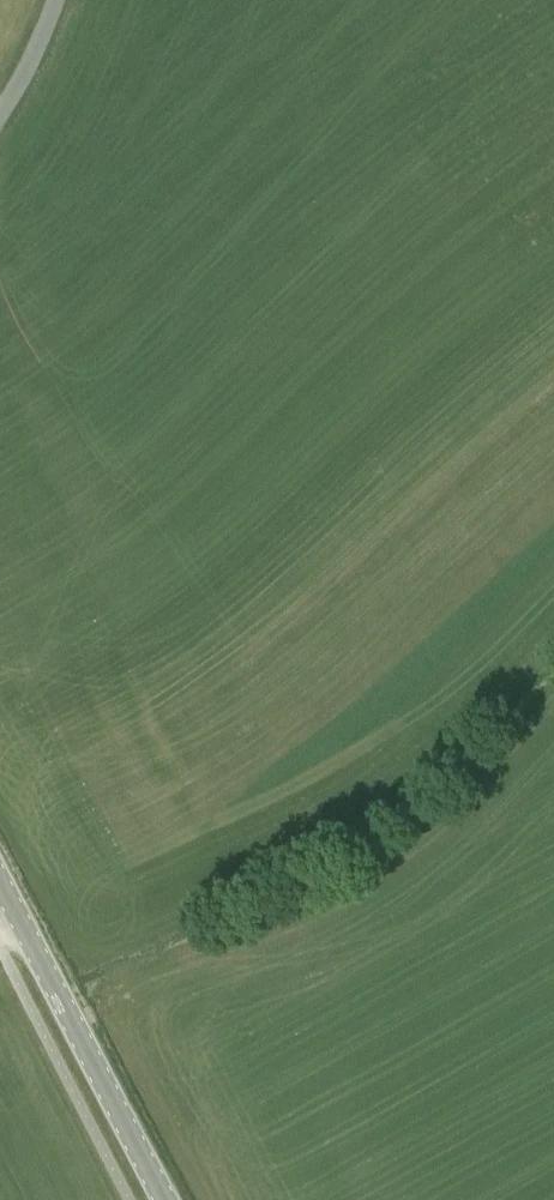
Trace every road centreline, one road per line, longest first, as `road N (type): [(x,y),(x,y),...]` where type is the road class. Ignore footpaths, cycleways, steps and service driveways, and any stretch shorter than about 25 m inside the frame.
road 1 (tertiary): [(163,1199),(0,882)]
road 2 (unclassified): [(0,127),(51,43),(65,0)]

